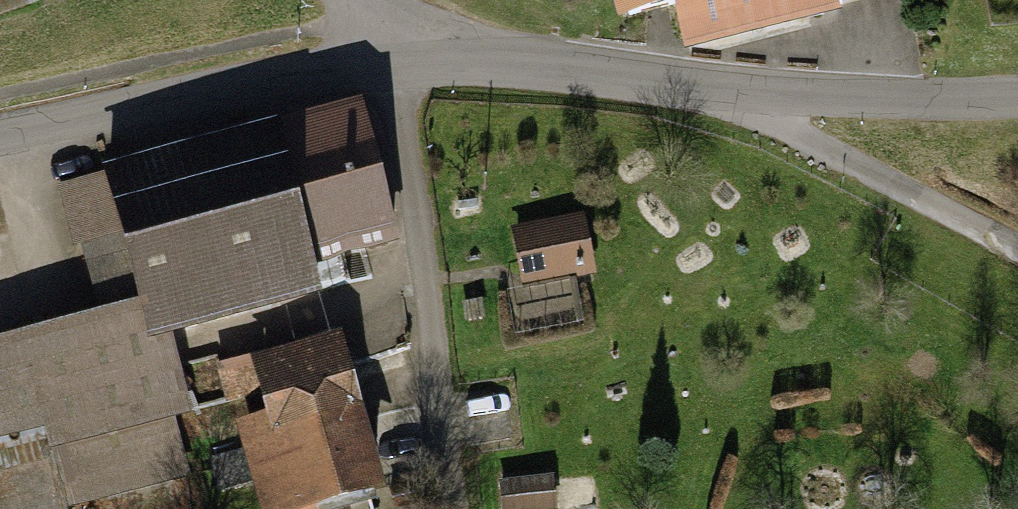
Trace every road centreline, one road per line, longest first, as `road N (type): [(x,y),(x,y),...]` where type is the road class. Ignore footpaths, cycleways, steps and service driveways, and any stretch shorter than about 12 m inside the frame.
road 1 (secondary): [(0,136),(391,55),(517,61),(726,95)]
road 2 (track): [(450,508),(391,55)]
road 3 (unclassified): [(1017,250),(726,95)]
road 4 (secondary): [(726,95),(1017,97)]

